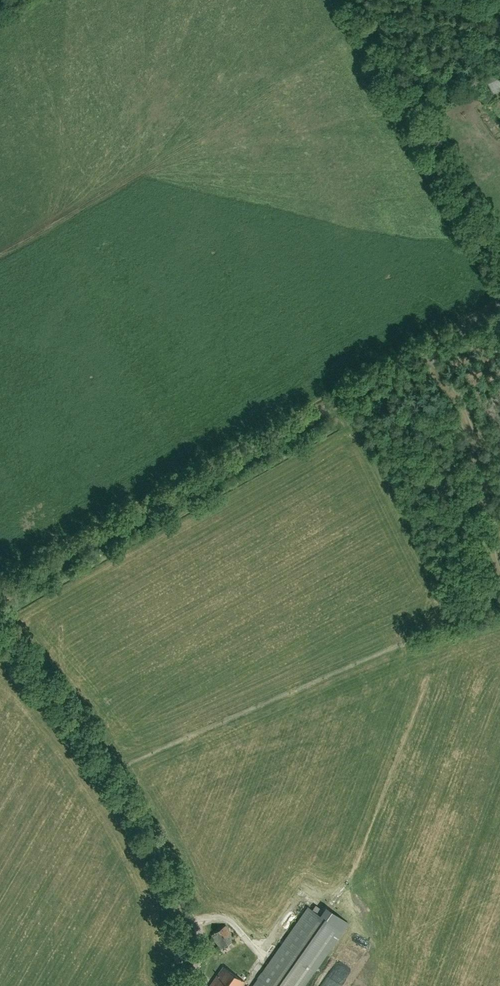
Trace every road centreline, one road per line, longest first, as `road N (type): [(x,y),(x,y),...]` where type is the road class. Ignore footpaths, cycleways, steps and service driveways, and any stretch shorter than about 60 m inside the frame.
road 1 (unclassified): [(0,586),(499,302)]
road 2 (unclassified): [(195,916),(101,744),(0,627)]
road 3 (track): [(499,260),(350,0)]

